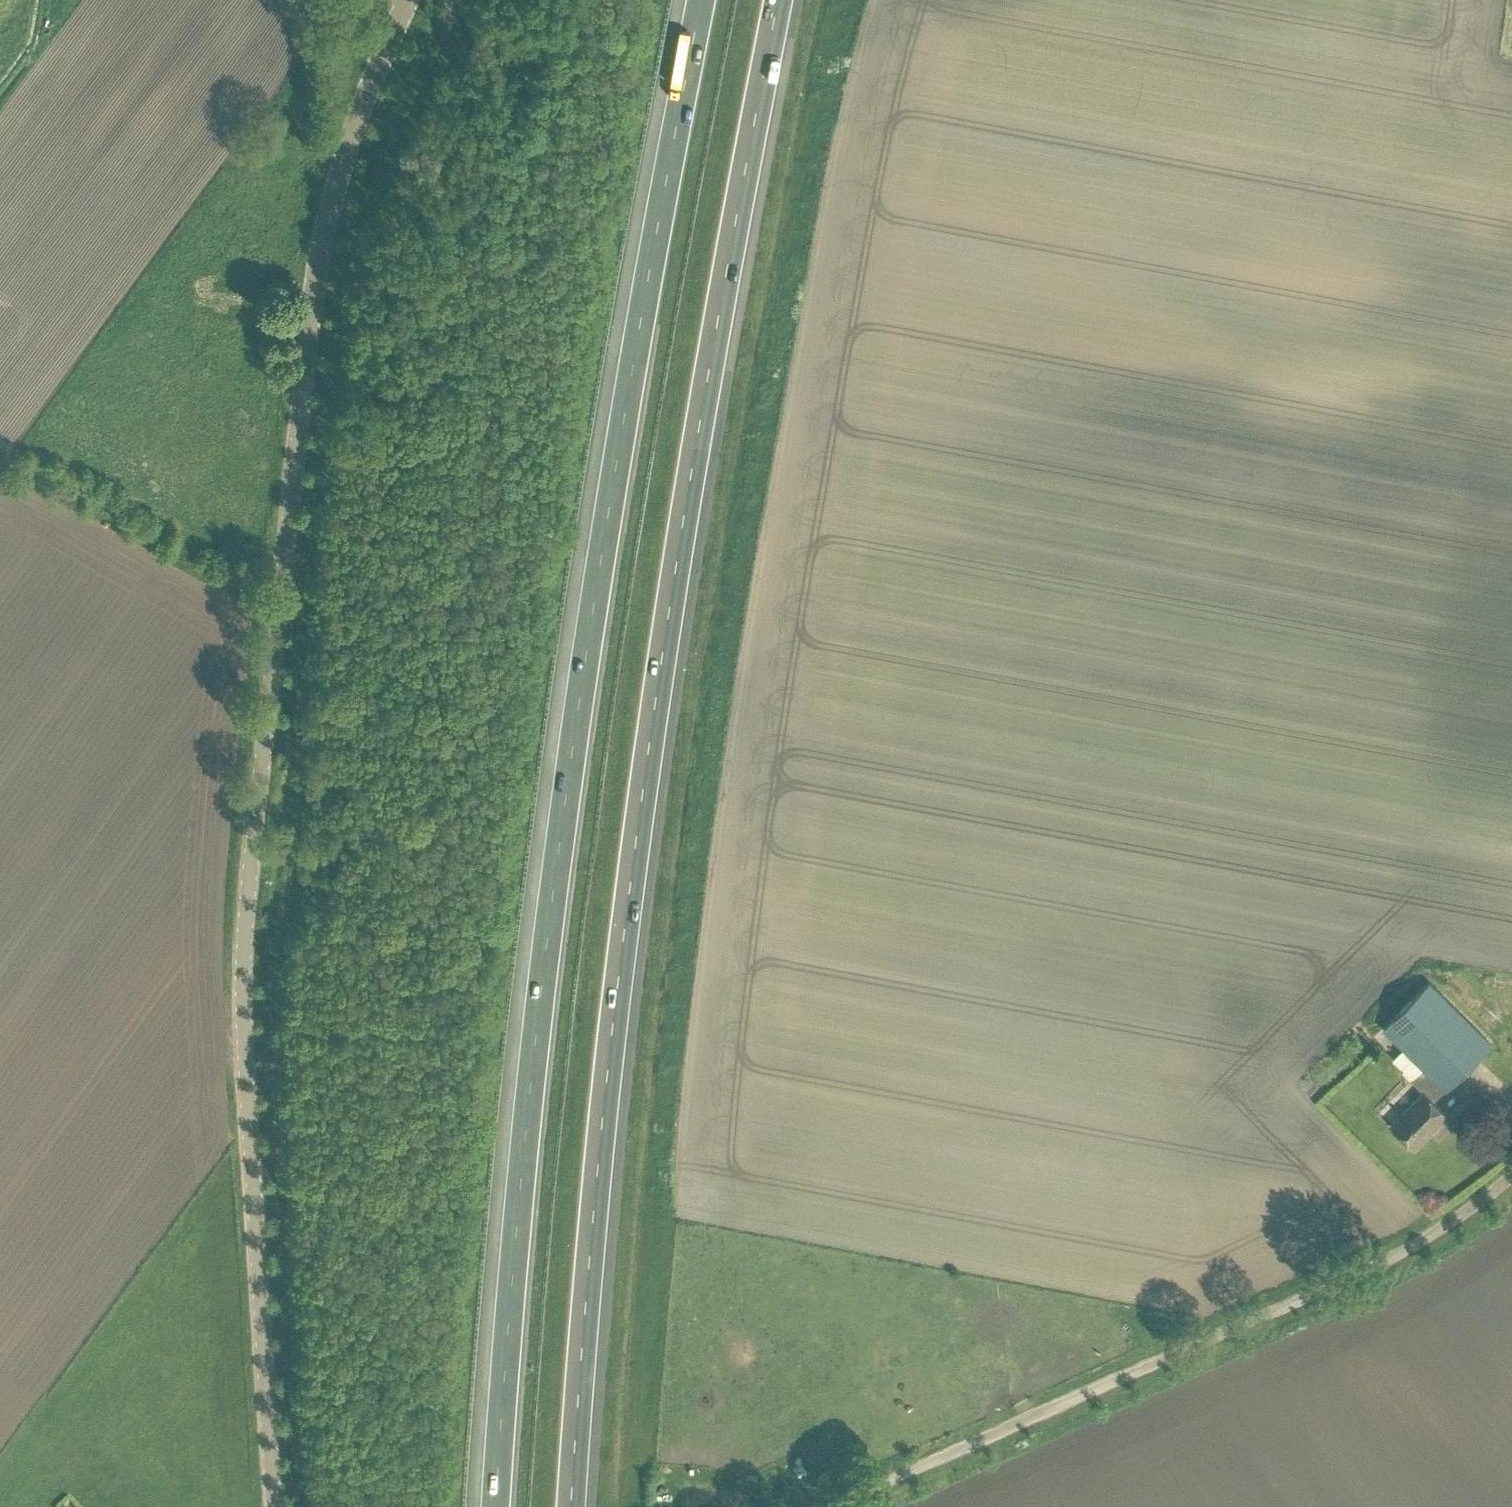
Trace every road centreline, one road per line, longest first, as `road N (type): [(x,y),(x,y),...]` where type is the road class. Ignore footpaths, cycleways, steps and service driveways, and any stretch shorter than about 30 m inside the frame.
road 1 (tertiary): [(273,1506),(245,1060),(245,932),(319,264),(370,83),(406,0)]
road 2 (motorway): [(701,0),(602,549),(554,913),(495,1506)]
road 3 (motorway): [(577,1506),(622,945),(694,459),(778,0)]
road 4 (unclassified): [(822,1506),(1402,1250),(1511,1170)]

